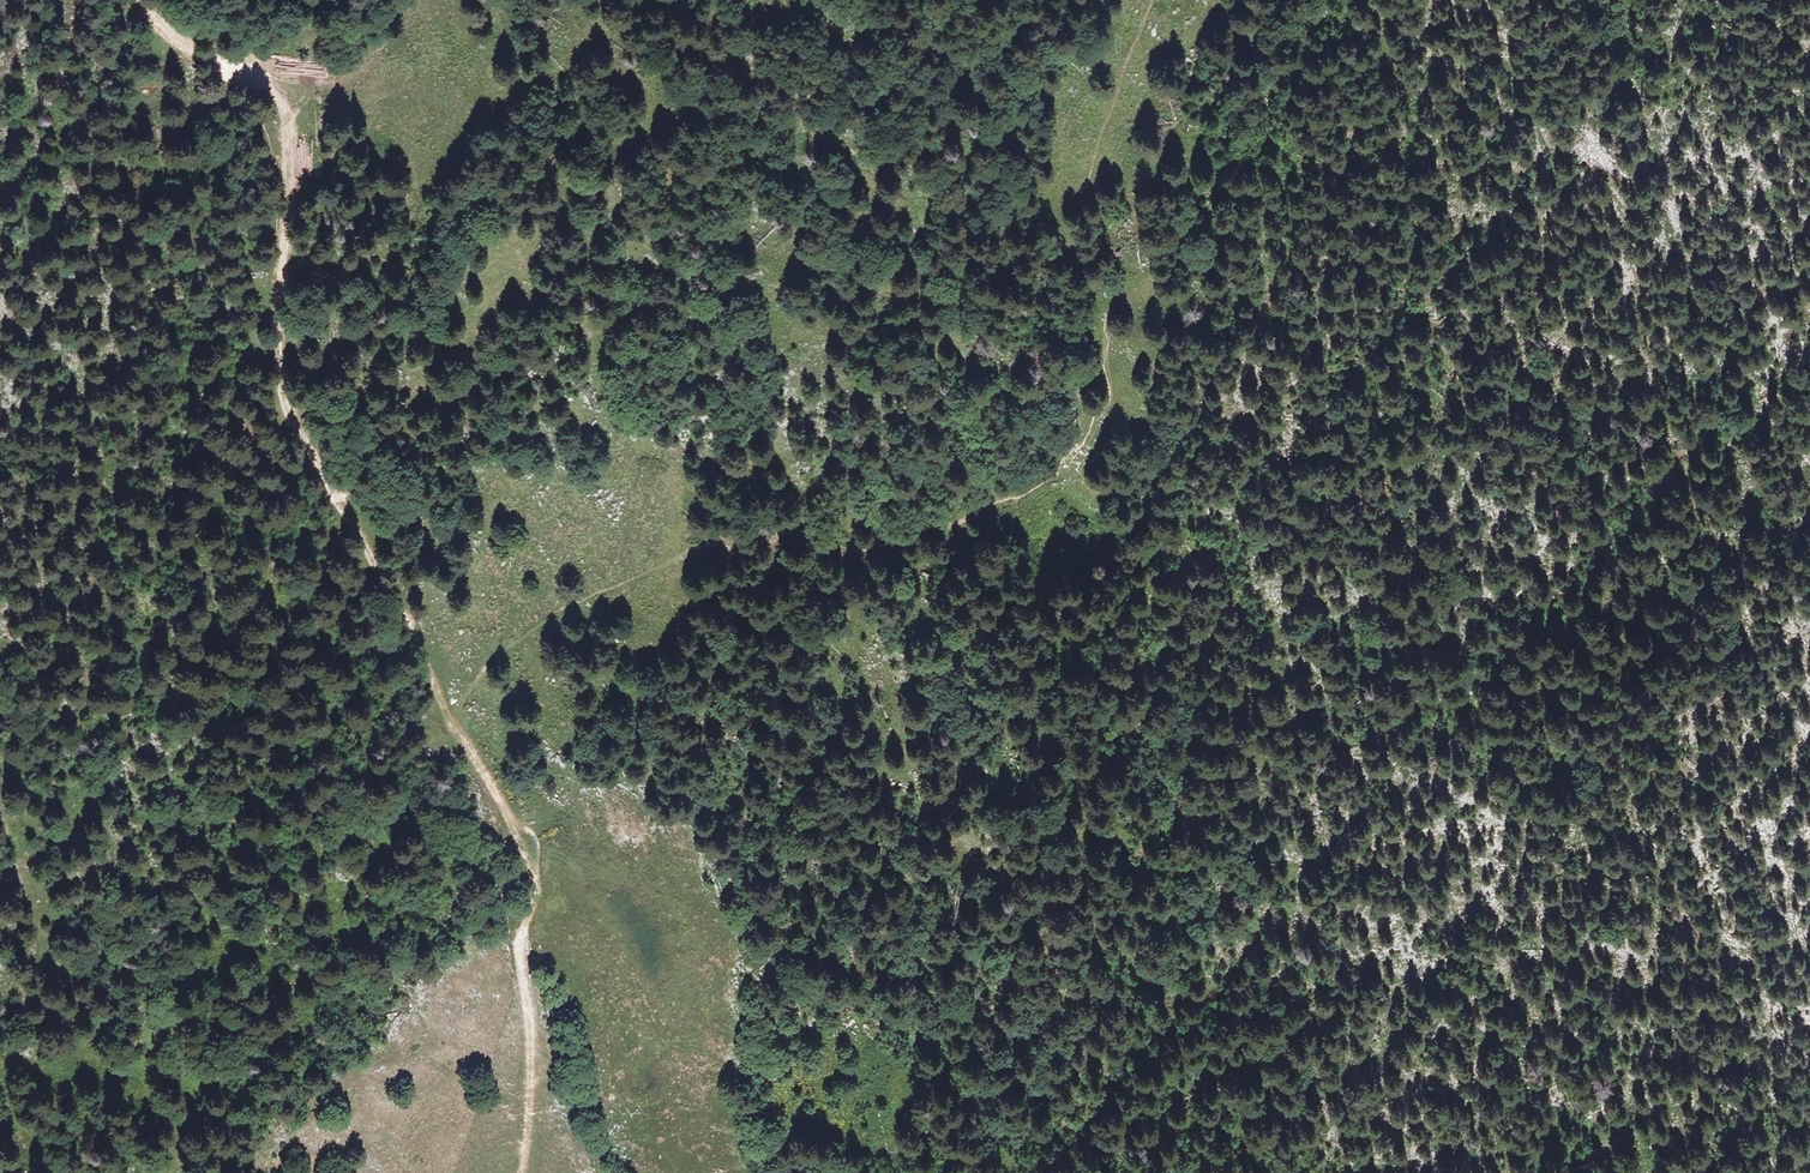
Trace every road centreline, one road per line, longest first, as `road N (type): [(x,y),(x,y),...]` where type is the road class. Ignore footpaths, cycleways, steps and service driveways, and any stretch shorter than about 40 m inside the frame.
road 1 (track): [(148,0),(183,50),(267,87),(287,114),(279,365),(311,454),(452,720)]
road 2 (track): [(452,720),(511,823),(535,885),(521,947),(531,1072),(522,1172)]

